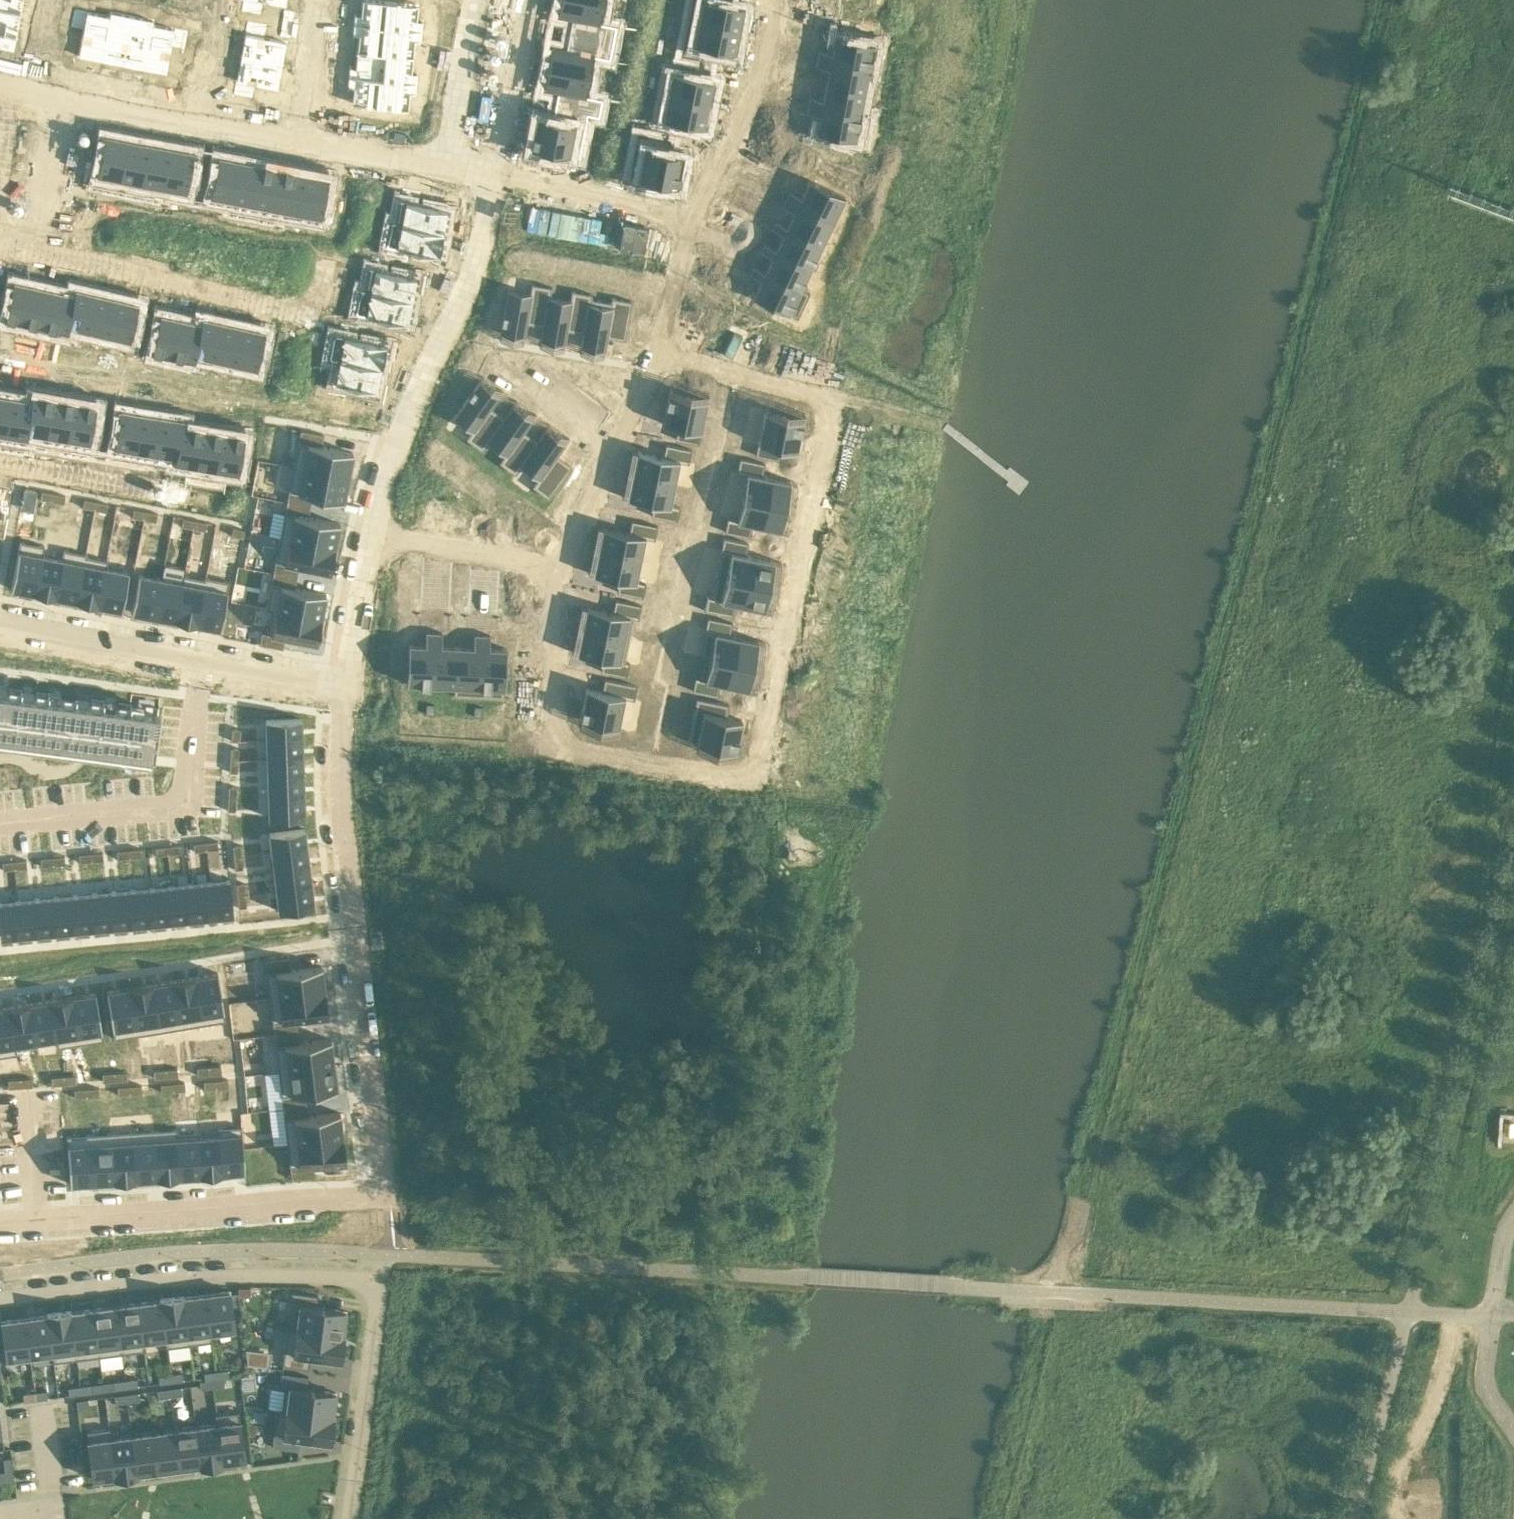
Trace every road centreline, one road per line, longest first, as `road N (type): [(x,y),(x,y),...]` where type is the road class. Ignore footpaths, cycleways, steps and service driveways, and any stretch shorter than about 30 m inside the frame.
road 1 (residential): [(657,361),(825,397),(747,775),(558,745),(552,568)]
road 2 (residential): [(345,681),(340,792),(384,1193),(0,1222)]
road 3 (residential): [(349,1518),(380,1280),(230,1275),(0,1300)]
road 4 (track): [(1513,902),(1409,1311)]
road 5 (residential): [(499,177),(464,277),(391,437),(366,531)]
road 6 (residential): [(0,620),(345,681)]
road 7 (residential): [(0,79),(305,138)]
road 8 (residential): [(775,0),(777,45),(715,176),(689,210)]
road 9 (residential): [(552,568),(657,361)]
road 10 (residential): [(305,138),(499,177)]
road 11 (residential): [(499,177),(689,210)]
road 12 (residential): [(366,531),(552,568)]
road 13 (residential): [(499,177),(534,0)]
road 14 (residential): [(657,361),(689,210)]
road 15 (residential): [(366,531),(346,623),(345,681)]
road 16 (residential): [(305,138),(318,0)]
road 17 (residential): [(1513,1433),(1487,1386),(1495,1314)]

